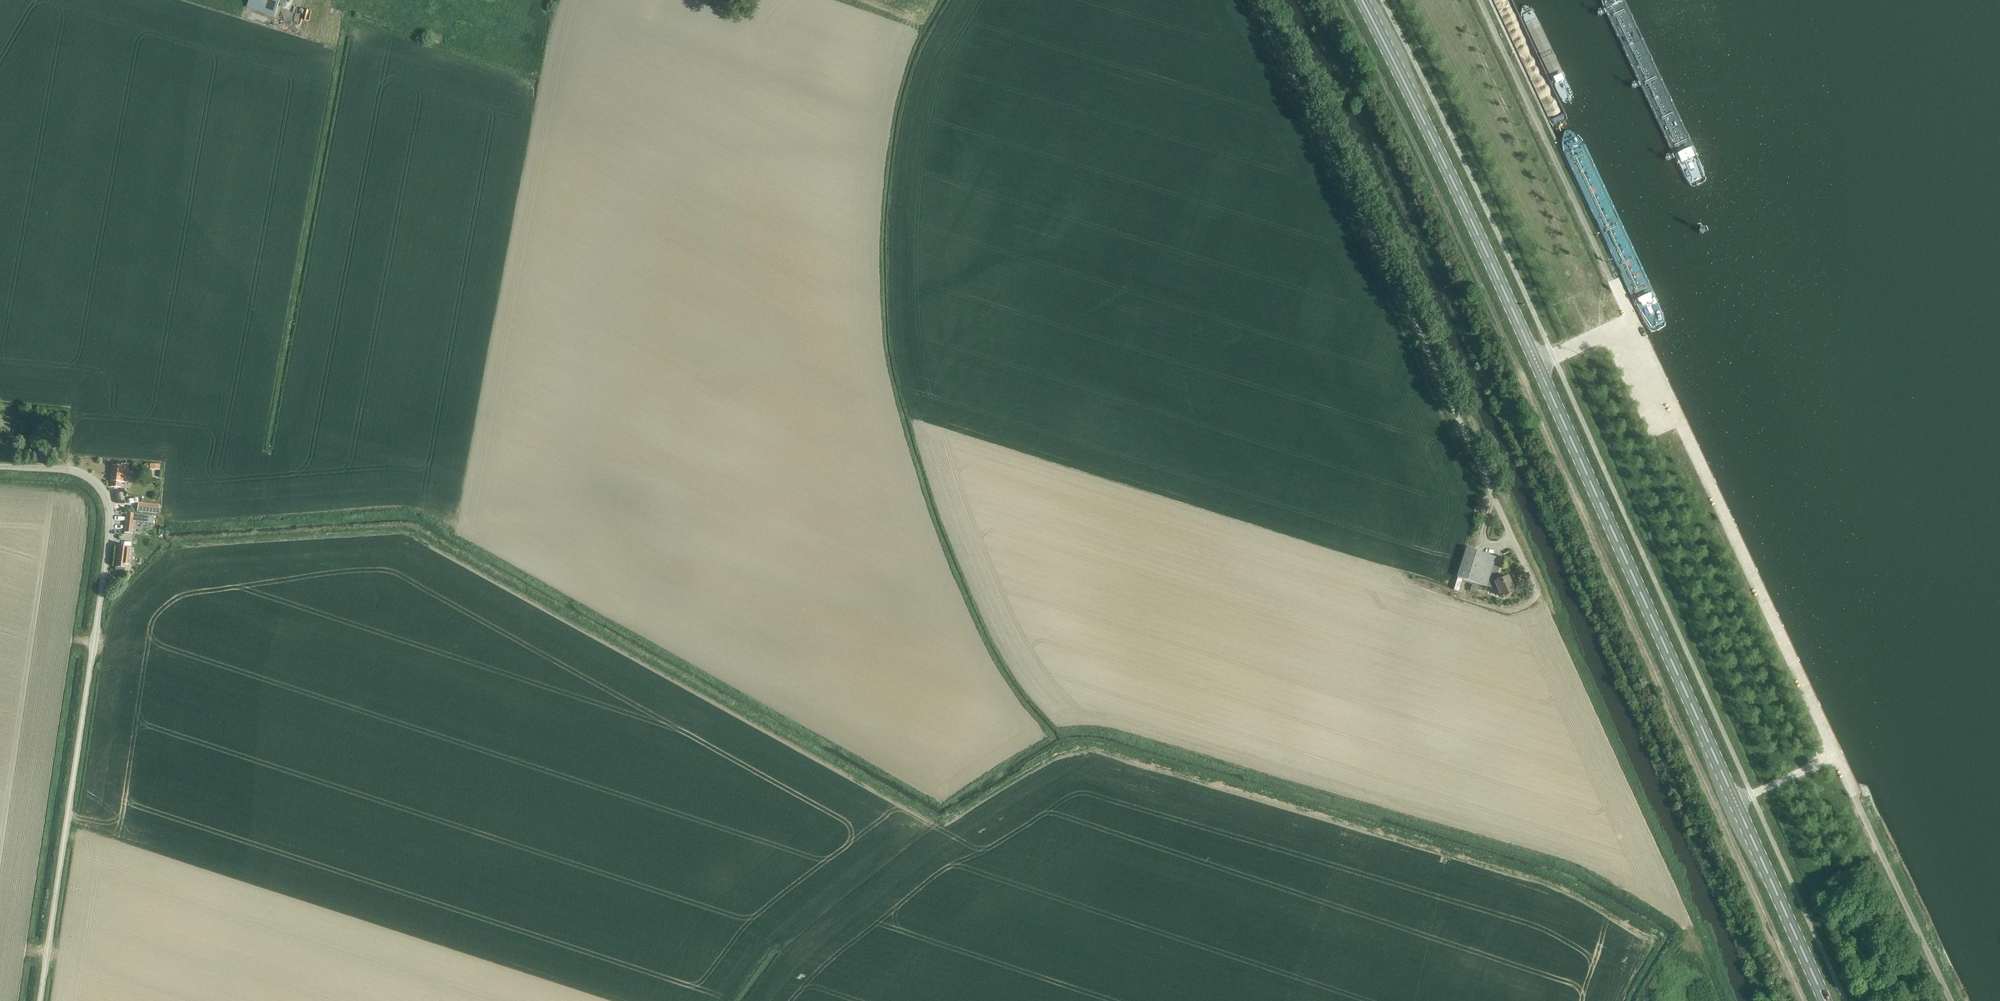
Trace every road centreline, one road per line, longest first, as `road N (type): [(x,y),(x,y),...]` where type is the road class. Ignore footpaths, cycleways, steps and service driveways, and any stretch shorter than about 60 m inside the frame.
road 1 (primary): [(1829,1000),(1532,361),(1451,167),(1360,0)]
road 2 (unclassified): [(1456,593),(1510,609),(1534,592),(1380,253),(1251,0)]
road 3 (unclassified): [(39,1000),(108,502),(82,473),(0,466)]

